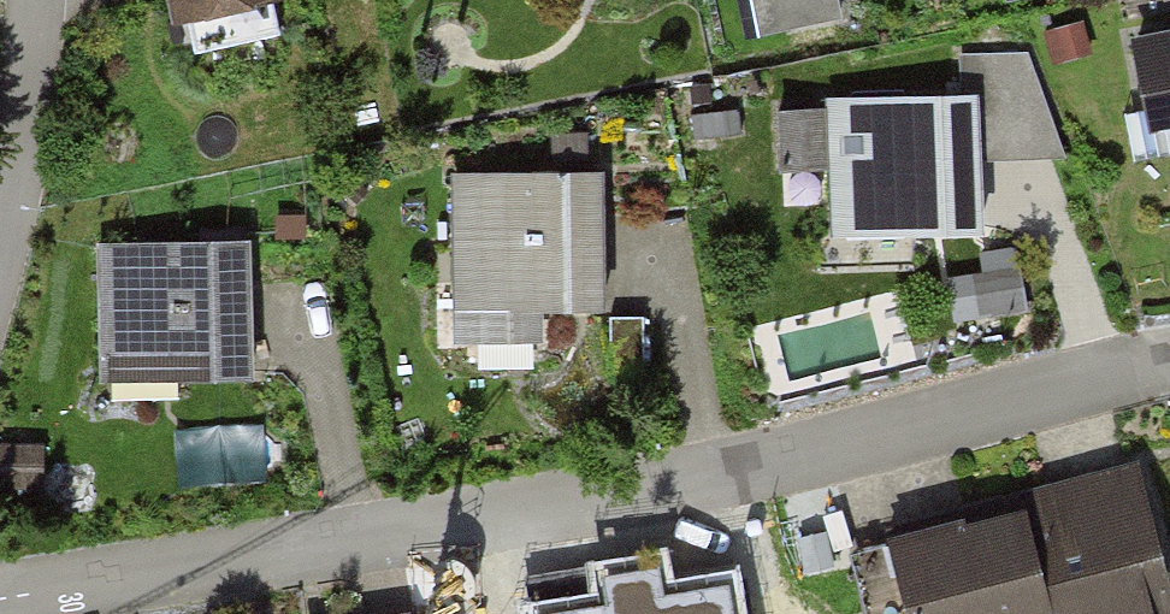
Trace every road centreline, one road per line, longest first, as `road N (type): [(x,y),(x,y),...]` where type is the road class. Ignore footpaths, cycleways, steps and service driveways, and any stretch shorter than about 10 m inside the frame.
road 1 (residential): [(0,598),(717,485),(1169,360)]
road 2 (residential): [(0,245),(25,115),(34,0)]

